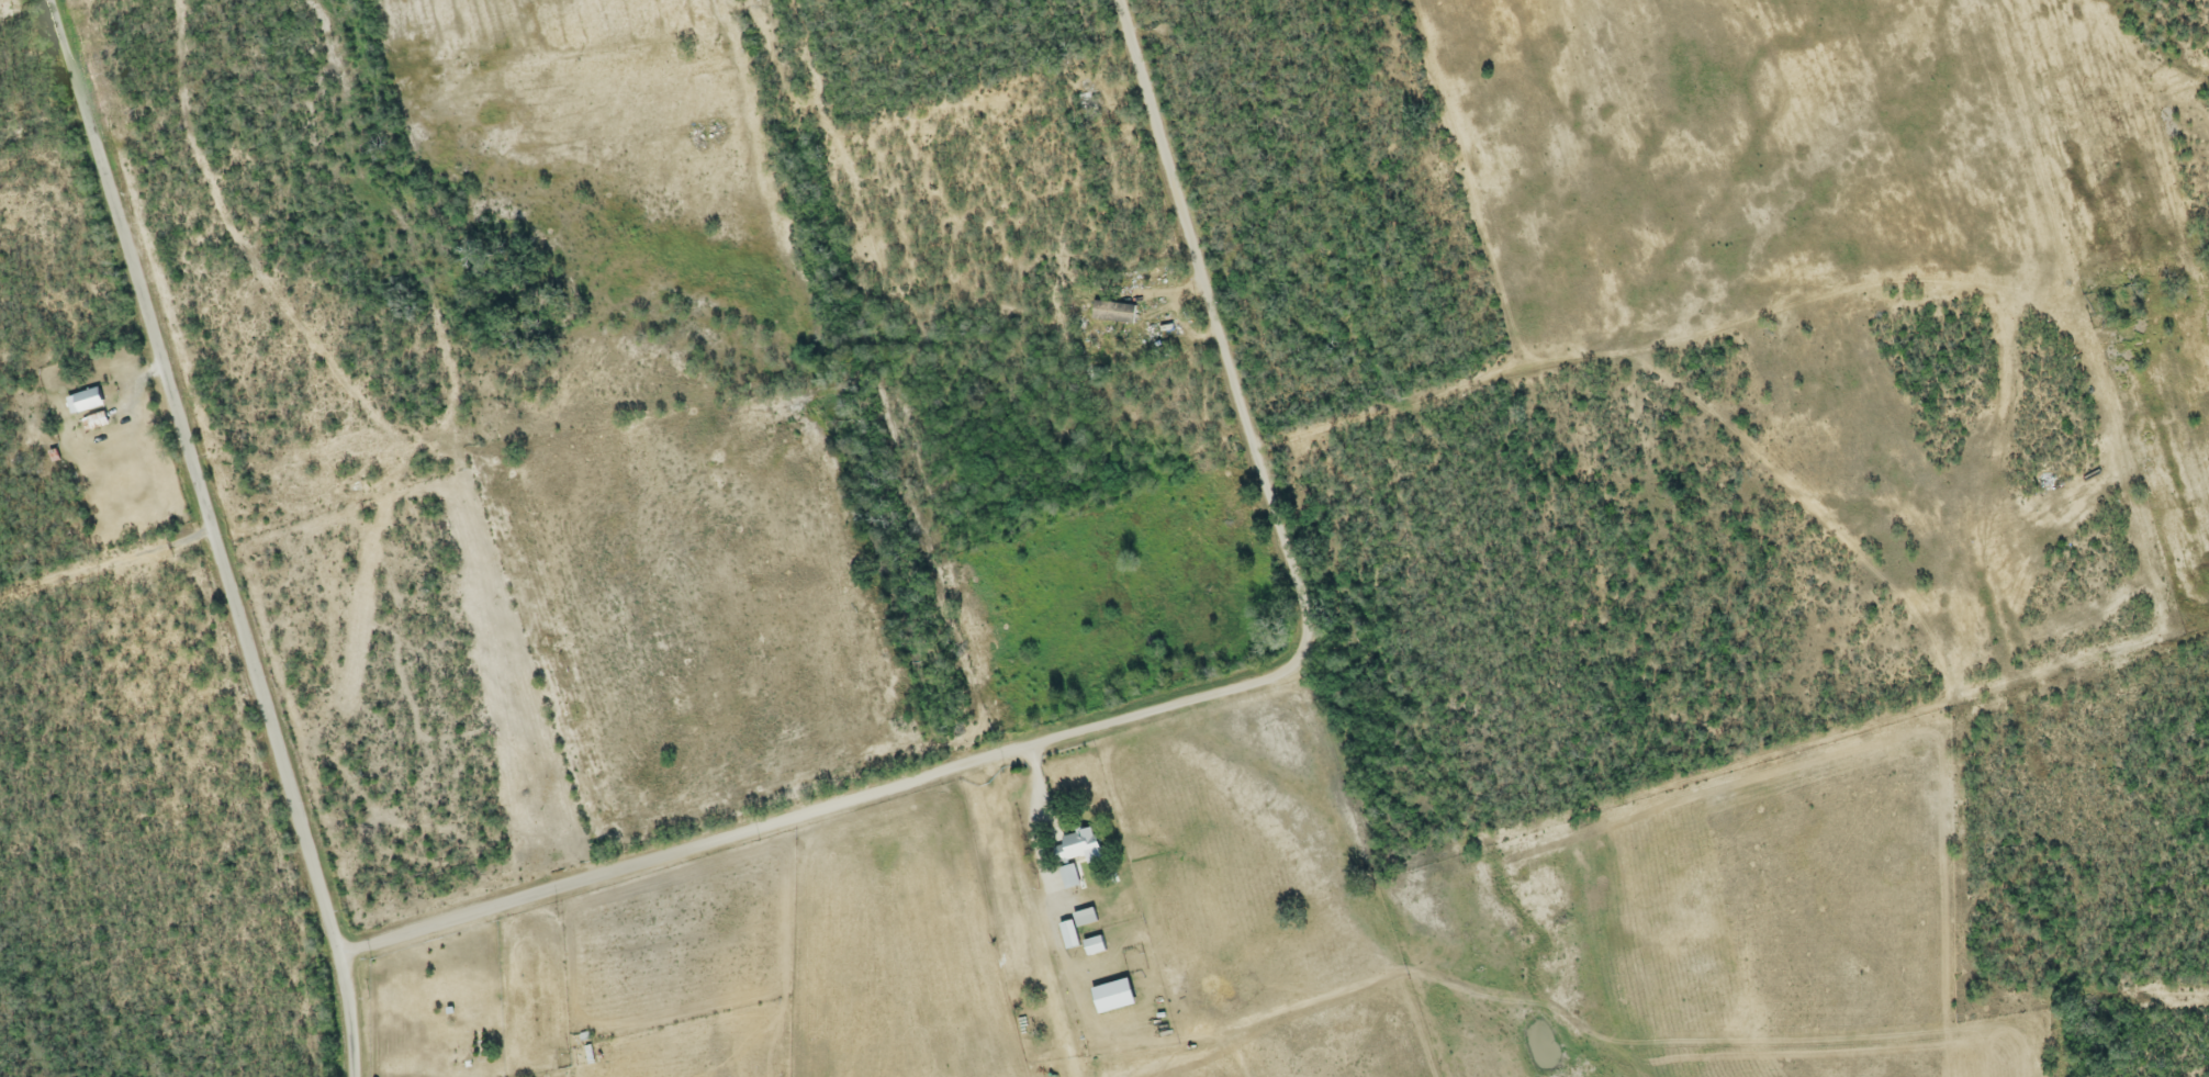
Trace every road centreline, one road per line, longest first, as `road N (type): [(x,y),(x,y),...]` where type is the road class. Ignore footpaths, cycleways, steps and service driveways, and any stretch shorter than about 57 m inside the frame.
road 1 (residential): [(334,955),(47,0)]
road 2 (residential): [(350,961),(1271,660)]
road 3 (residential): [(1271,660),(1145,97),(1116,0)]
road 4 (residential): [(209,554),(0,606)]

